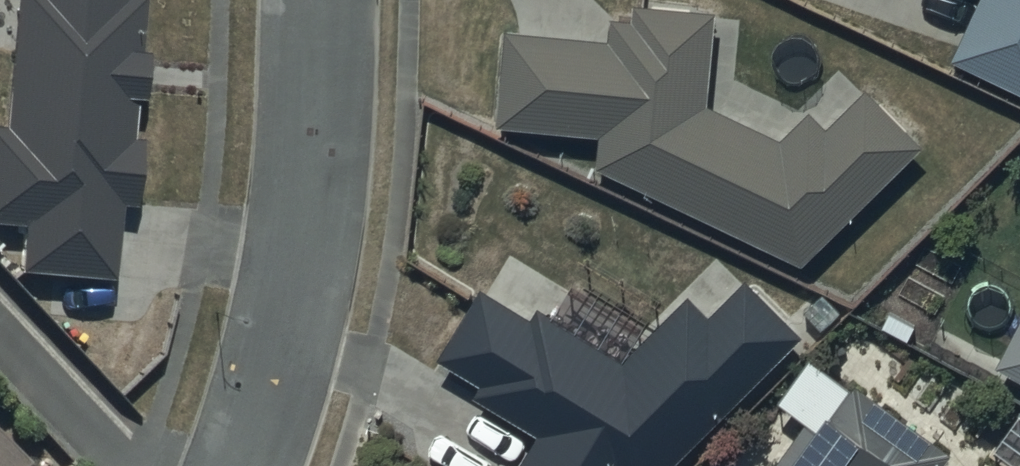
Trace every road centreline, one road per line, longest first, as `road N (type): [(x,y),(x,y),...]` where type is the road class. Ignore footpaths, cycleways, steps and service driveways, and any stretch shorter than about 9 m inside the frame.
road 1 (residential): [(324,0),(316,175),(293,315),(250,465)]
road 2 (residential): [(0,342),(116,465)]

